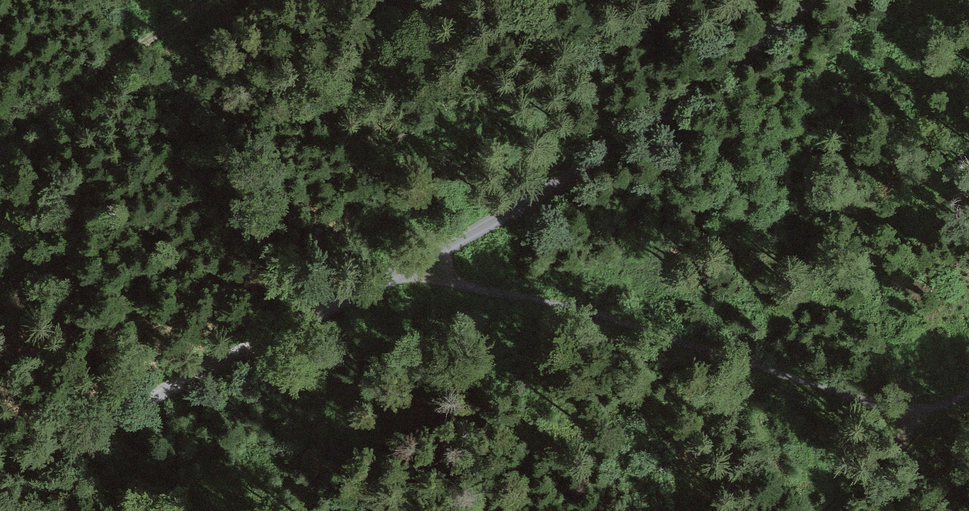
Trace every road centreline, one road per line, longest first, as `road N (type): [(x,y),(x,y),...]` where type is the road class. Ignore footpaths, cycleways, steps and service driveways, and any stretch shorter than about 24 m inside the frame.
road 1 (track): [(0,472),(548,193),(813,0)]
road 2 (track): [(926,411),(821,390),(479,280),(384,278)]
road 3 (track): [(0,155),(197,0)]

